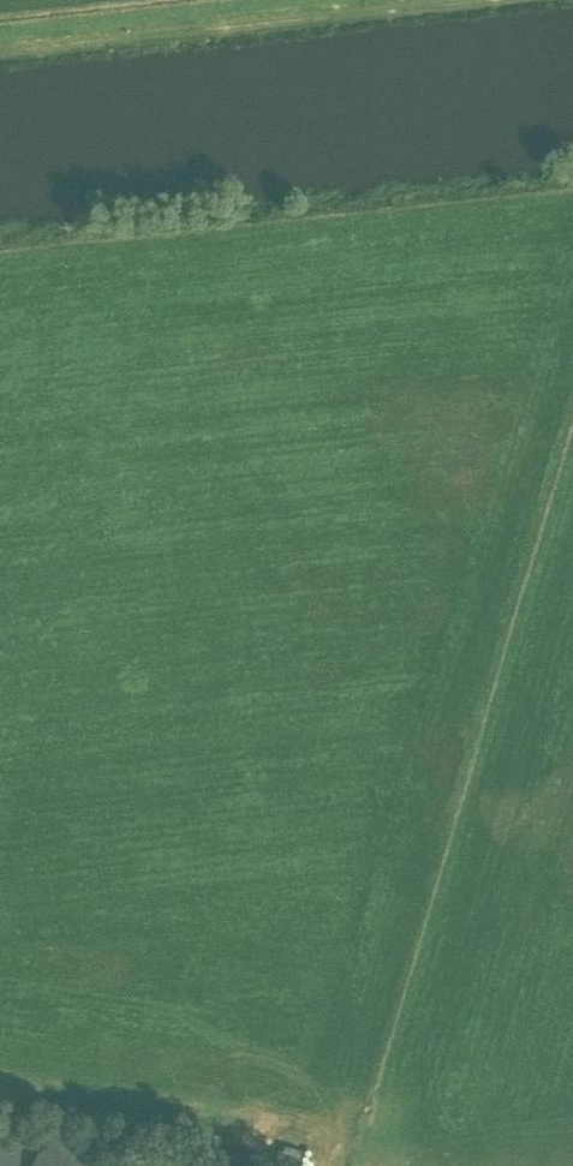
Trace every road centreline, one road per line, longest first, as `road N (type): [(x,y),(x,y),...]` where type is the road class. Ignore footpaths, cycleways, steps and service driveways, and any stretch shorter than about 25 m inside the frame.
road 1 (track): [(0,56),(449,0)]

